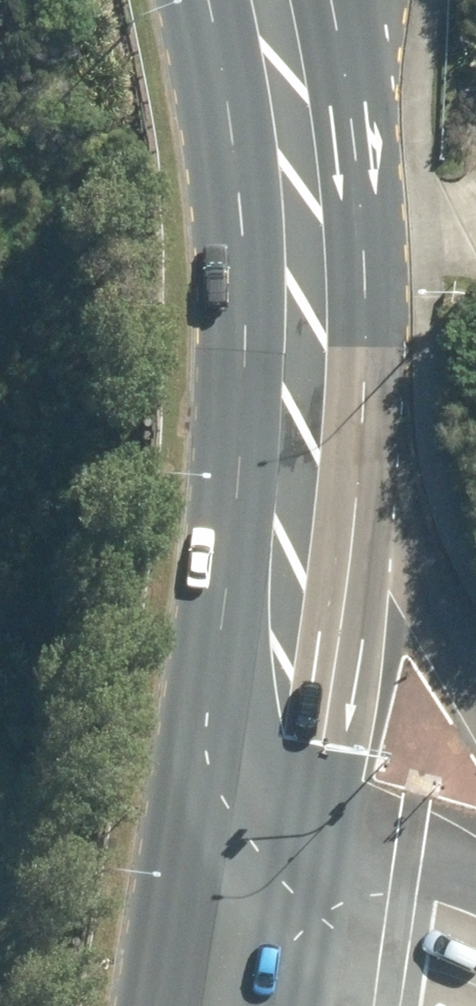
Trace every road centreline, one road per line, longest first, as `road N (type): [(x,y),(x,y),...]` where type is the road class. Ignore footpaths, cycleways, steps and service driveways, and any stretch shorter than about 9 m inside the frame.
road 1 (primary): [(309,363),(292,559),(247,874)]
road 2 (primary): [(271,0),(301,179),(309,363)]
road 3 (primary): [(309,363),(475,648)]
road 4 (secondary): [(475,926),(404,901),(247,874)]
road 5 (primary): [(247,874),(226,1005)]

